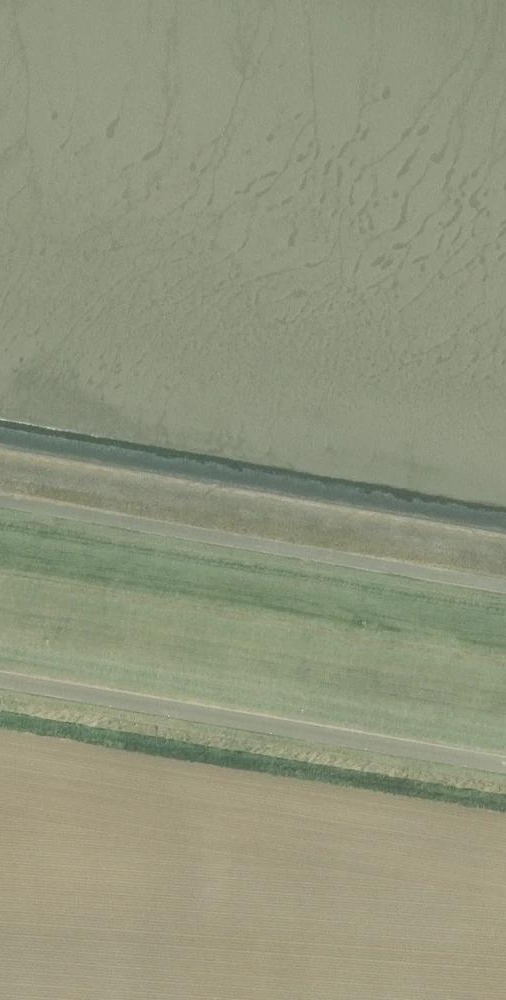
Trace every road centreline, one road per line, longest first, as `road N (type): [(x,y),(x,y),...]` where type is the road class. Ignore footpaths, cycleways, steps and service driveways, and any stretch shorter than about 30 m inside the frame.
road 1 (unclassified): [(505,767),(0,681)]

